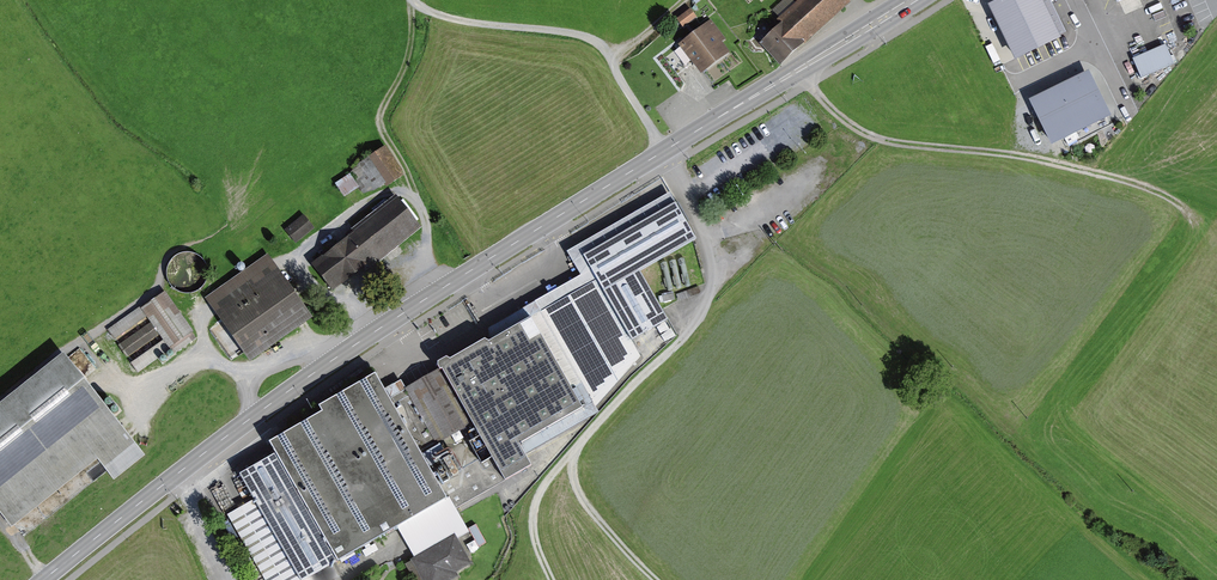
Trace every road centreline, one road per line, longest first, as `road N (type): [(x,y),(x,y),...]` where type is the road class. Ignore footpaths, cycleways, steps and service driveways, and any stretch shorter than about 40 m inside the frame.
road 1 (secondary): [(913,0),(355,344),(43,579)]
road 2 (track): [(657,579),(582,498),(574,465),(575,450),(707,305),(706,228),(665,151)]
road 3 (track): [(1190,214),(1161,193),(1090,171),(872,138),(841,119),(798,70)]
road 4 (track): [(413,0),(446,17),(597,43),(665,151)]
road 5 (track): [(440,289),(422,258),(424,205),(382,125),(413,50),(412,0)]
road 6 (track): [(355,344),(307,259),(373,200),(412,183)]
road 7 (track): [(197,308),(249,373),(347,332)]
road 8 (track): [(553,579),(536,538),(535,504),(575,450)]
road 9 (residential): [(1129,112),(1074,0)]

